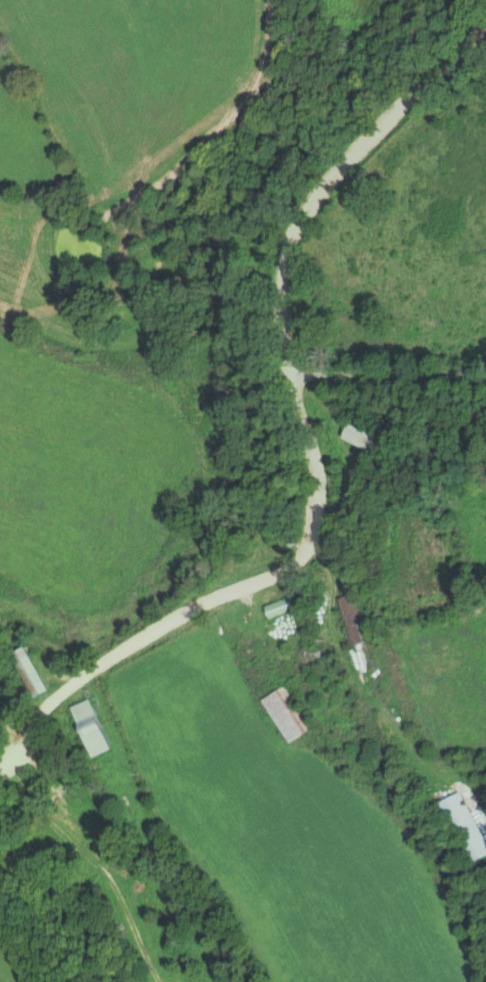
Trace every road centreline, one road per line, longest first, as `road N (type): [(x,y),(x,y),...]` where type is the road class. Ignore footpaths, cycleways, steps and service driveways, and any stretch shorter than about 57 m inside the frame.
road 1 (residential): [(0,747),(73,681),(211,597),(292,566),(310,549),(322,473),(297,403),(285,256),(339,175),(485,31)]
road 2 (residential): [(310,549),(337,574),(331,620),(347,671),(393,715),(436,779)]
road 3 (residential): [(292,373),(485,376)]

